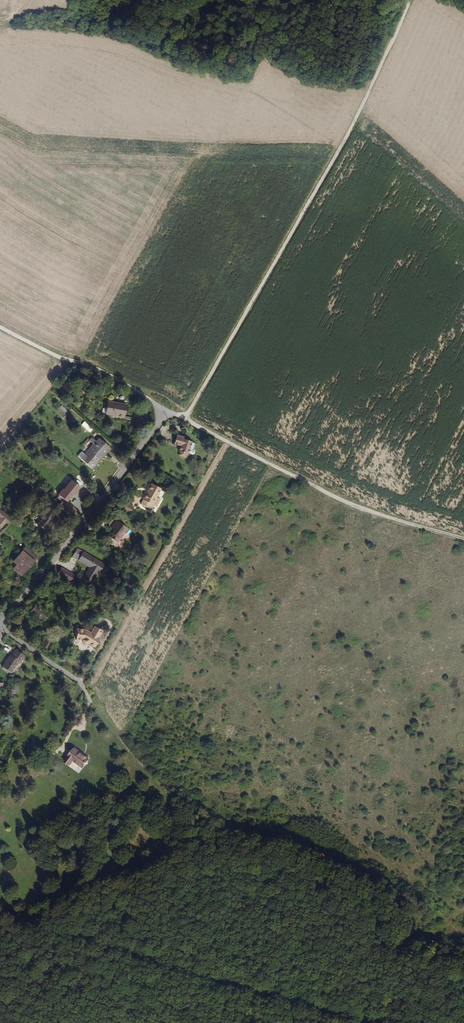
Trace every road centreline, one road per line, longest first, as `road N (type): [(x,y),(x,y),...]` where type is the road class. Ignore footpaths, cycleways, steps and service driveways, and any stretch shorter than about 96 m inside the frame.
road 1 (track): [(185,418),(350,131),(410,0)]
road 2 (unclassified): [(443,1022),(342,1013),(57,930),(0,927)]
road 3 (track): [(185,418),(340,498),(463,538)]
road 4 (residential): [(2,625),(166,413)]
road 5 (track): [(0,327),(185,418)]

